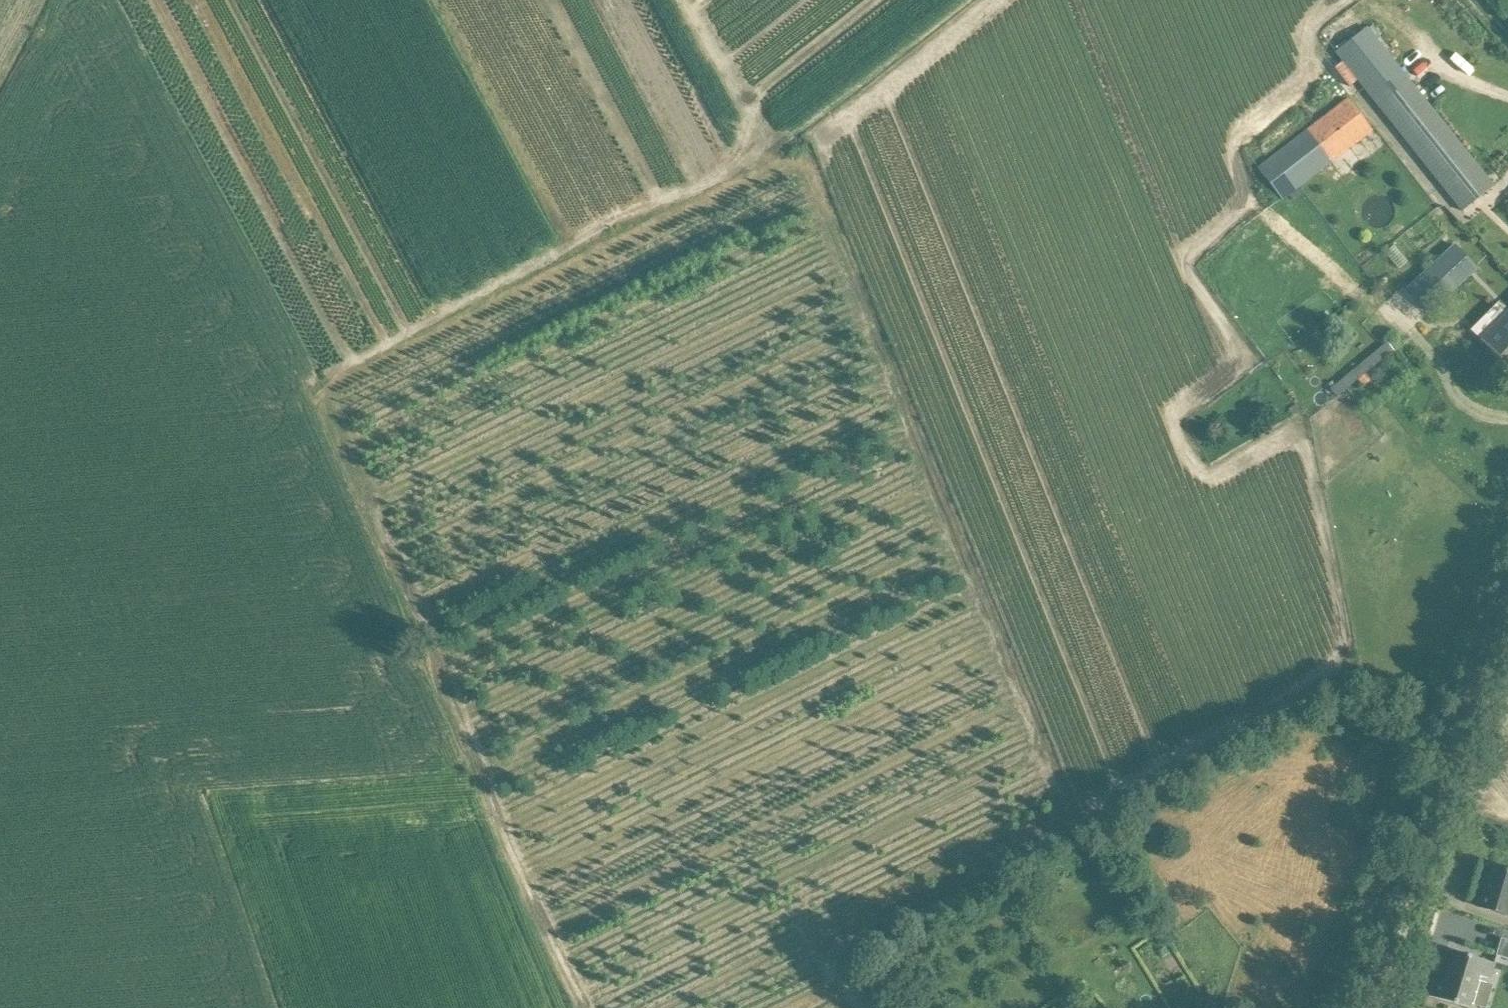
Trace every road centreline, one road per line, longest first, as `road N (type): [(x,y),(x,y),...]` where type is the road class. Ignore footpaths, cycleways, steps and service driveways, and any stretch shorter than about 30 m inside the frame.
road 1 (unclassified): [(1376,1007),(1430,815),(1507,604)]

